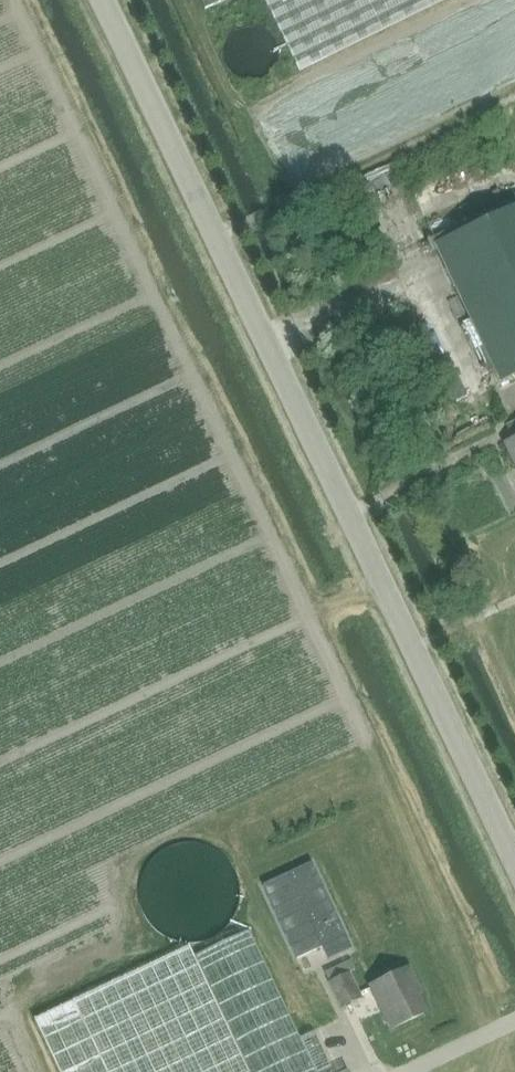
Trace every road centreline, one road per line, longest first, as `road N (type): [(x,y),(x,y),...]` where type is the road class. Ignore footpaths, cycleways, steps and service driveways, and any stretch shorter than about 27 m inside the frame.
road 1 (unclassified): [(514,862),(104,0)]
road 2 (track): [(217,241),(514,97)]

